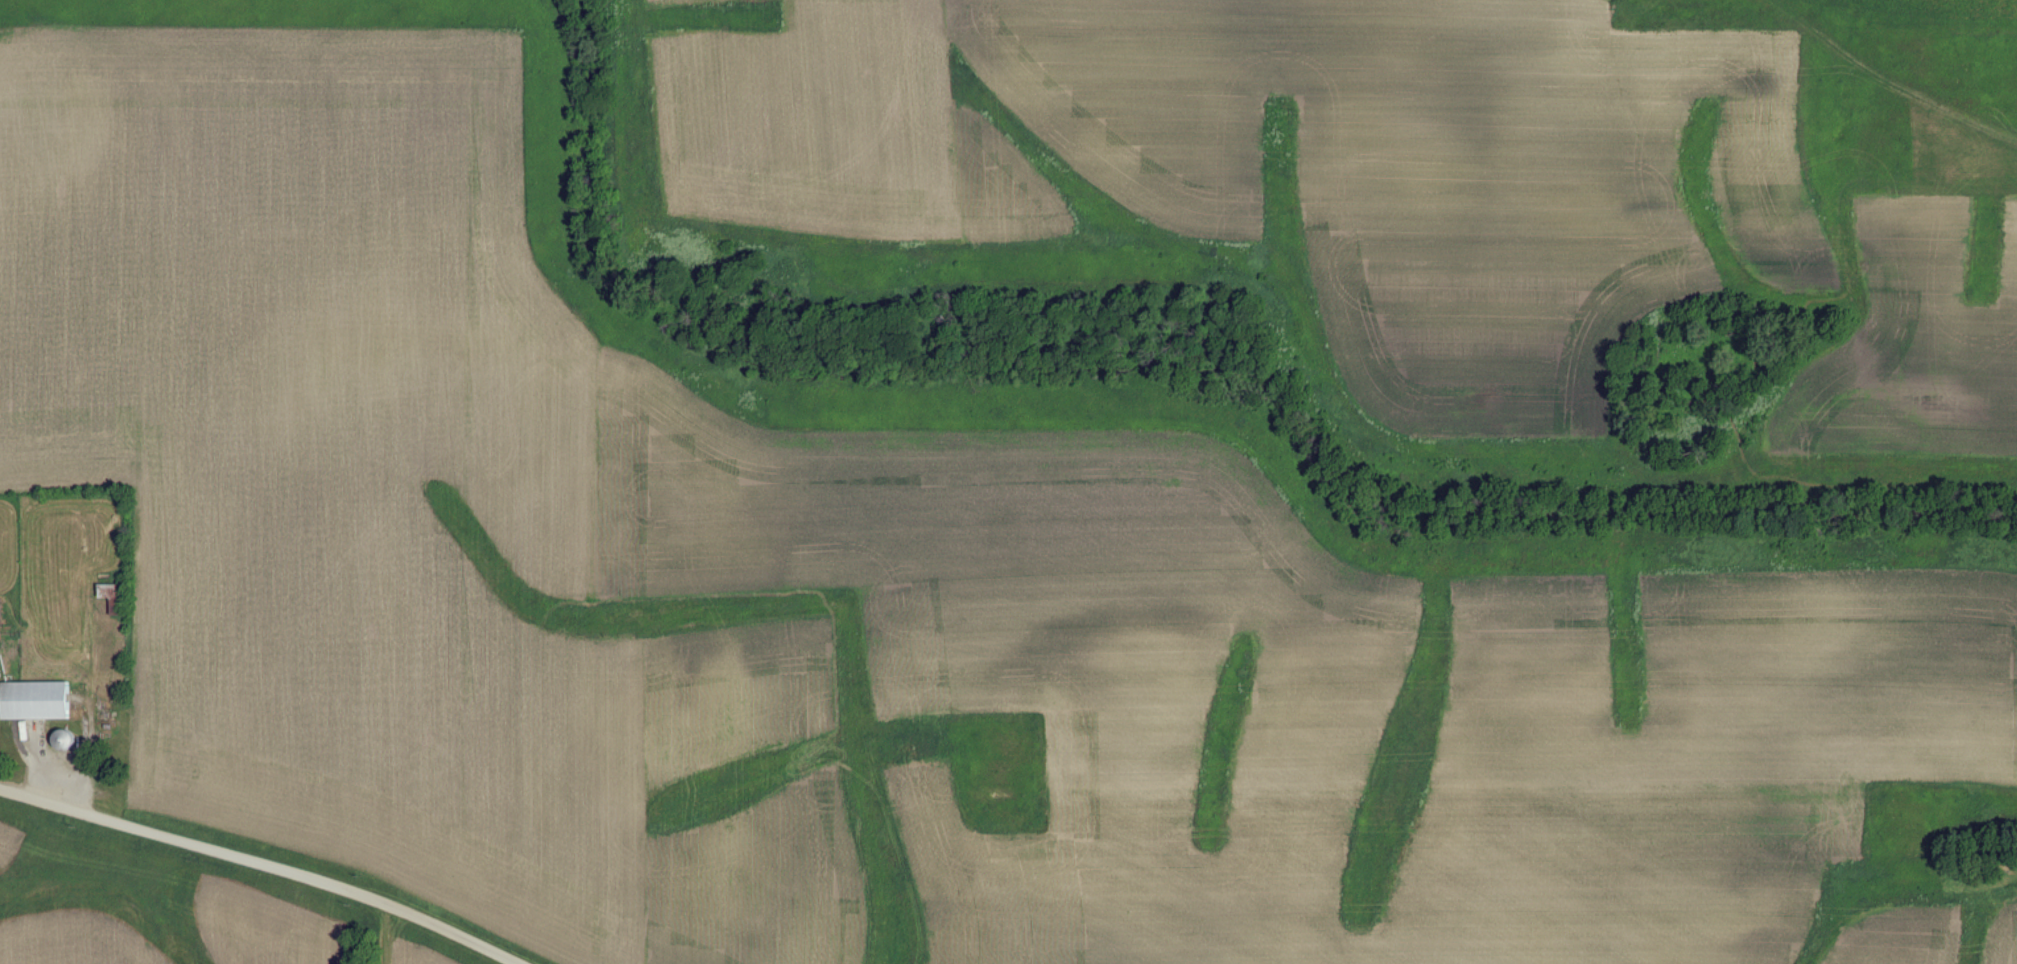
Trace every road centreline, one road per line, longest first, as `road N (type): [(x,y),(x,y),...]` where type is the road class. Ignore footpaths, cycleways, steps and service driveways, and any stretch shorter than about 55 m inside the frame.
road 1 (residential): [(515,963),(357,893),(0,788)]

